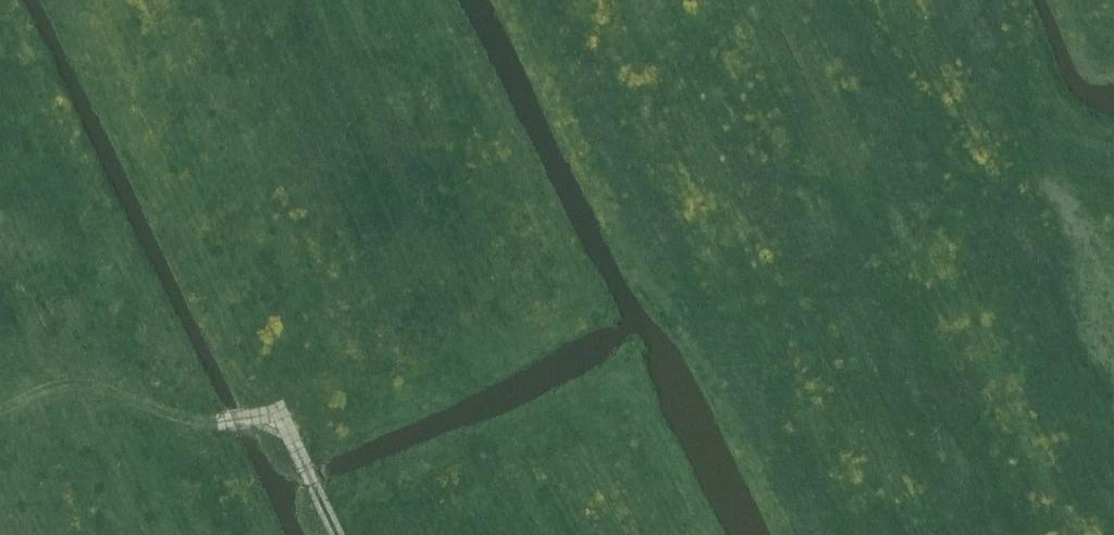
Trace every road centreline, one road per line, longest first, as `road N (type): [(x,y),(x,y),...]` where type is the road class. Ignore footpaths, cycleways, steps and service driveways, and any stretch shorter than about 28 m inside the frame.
road 1 (track): [(335,534),(275,412)]

